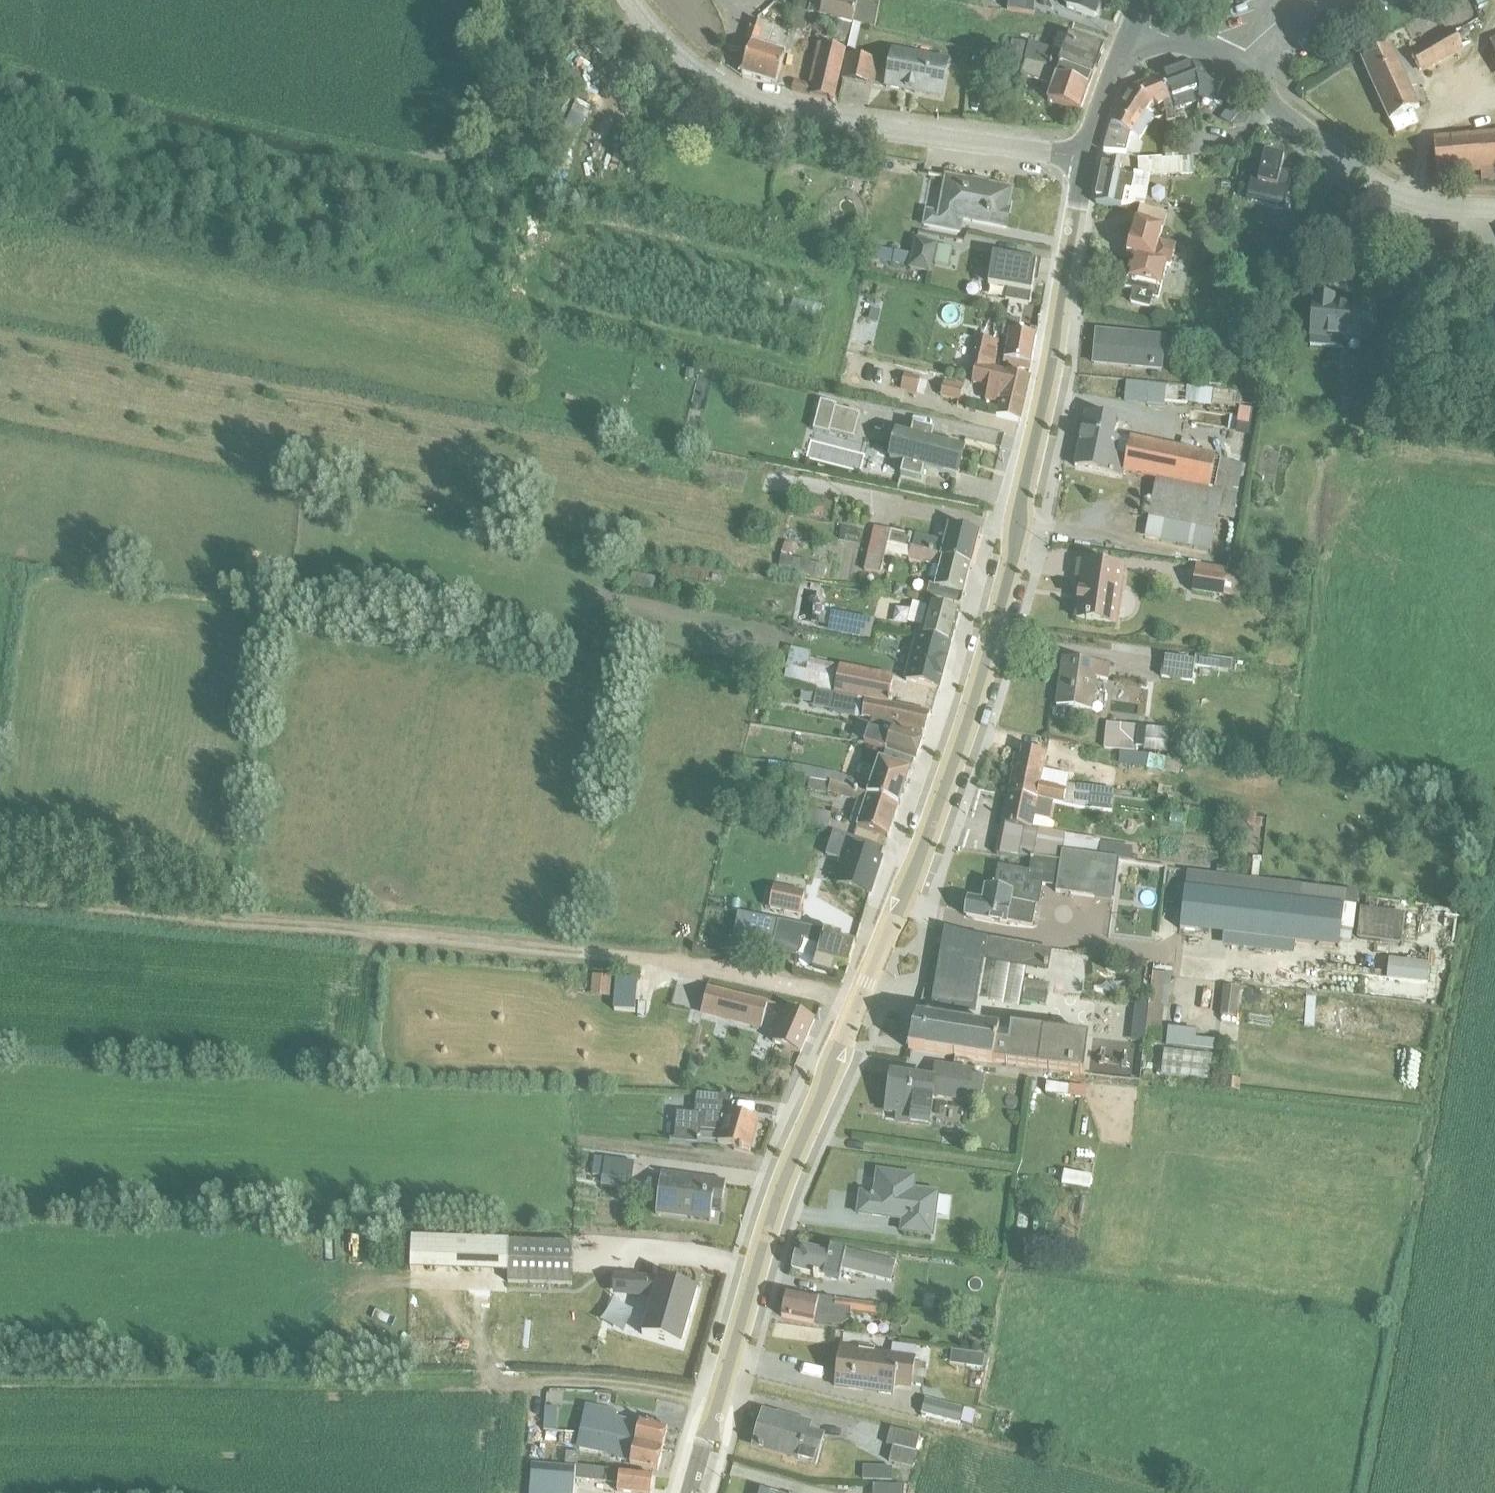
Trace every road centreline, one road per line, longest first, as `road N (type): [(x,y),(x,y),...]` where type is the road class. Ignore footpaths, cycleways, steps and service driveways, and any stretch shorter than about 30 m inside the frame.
road 1 (tertiary): [(1089,156),(1012,562),(974,707),(860,1008),(762,1239),(688,1492)]
road 2 (track): [(0,898),(691,968),(860,1008)]
road 3 (tertiary): [(1089,156),(785,115),(726,91)]
road 4 (track): [(1422,203),(1406,417),(1427,446),(1494,456)]
road 5 (residential): [(1494,208),(1422,203),(1386,189),(1275,108),(1245,65)]
road 6 (tertiary): [(1135,24),(1089,156)]
road 7 (tertiary): [(726,91),(626,0)]

